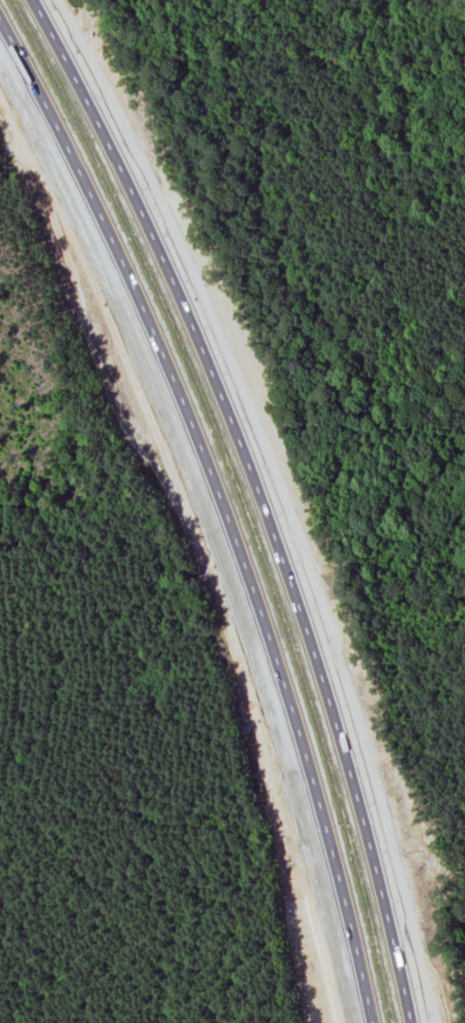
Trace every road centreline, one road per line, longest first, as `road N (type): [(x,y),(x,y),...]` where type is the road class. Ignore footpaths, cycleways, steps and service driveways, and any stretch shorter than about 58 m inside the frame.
road 1 (motorway): [(413,1022),(351,768),(283,549),(183,297),(36,0)]
road 2 (motorway): [(0,25),(118,255),(240,559),(311,784),(370,1022)]

